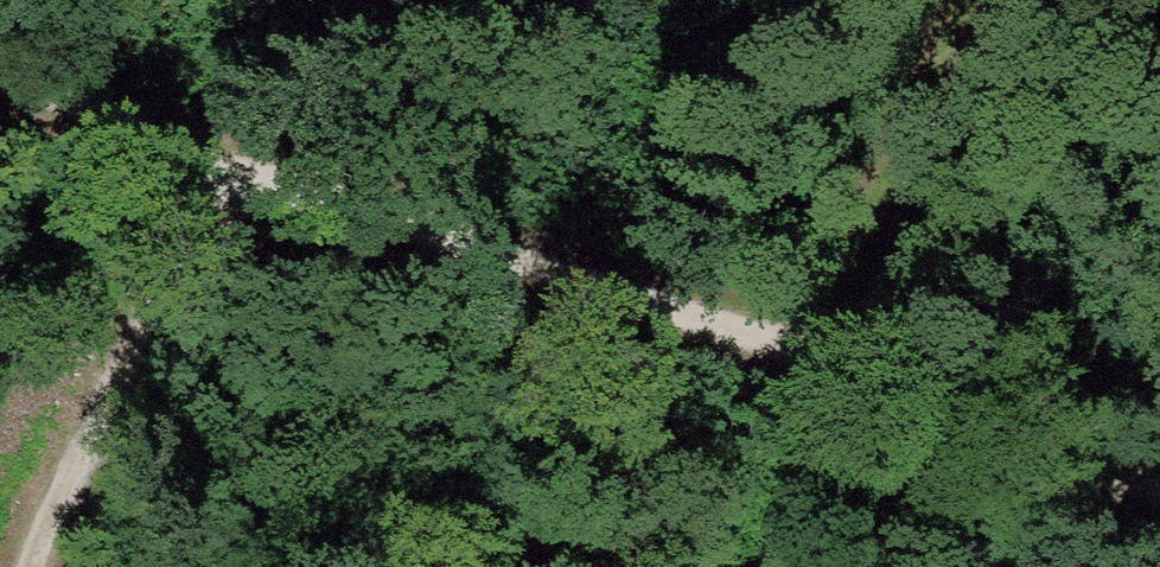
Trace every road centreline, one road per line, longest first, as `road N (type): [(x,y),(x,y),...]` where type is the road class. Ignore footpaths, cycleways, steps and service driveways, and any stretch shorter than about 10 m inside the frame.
road 1 (track): [(0,81),(205,164),(808,354),(1159,492)]
road 2 (track): [(38,566),(205,164)]
road 3 (track): [(808,354),(974,0)]

